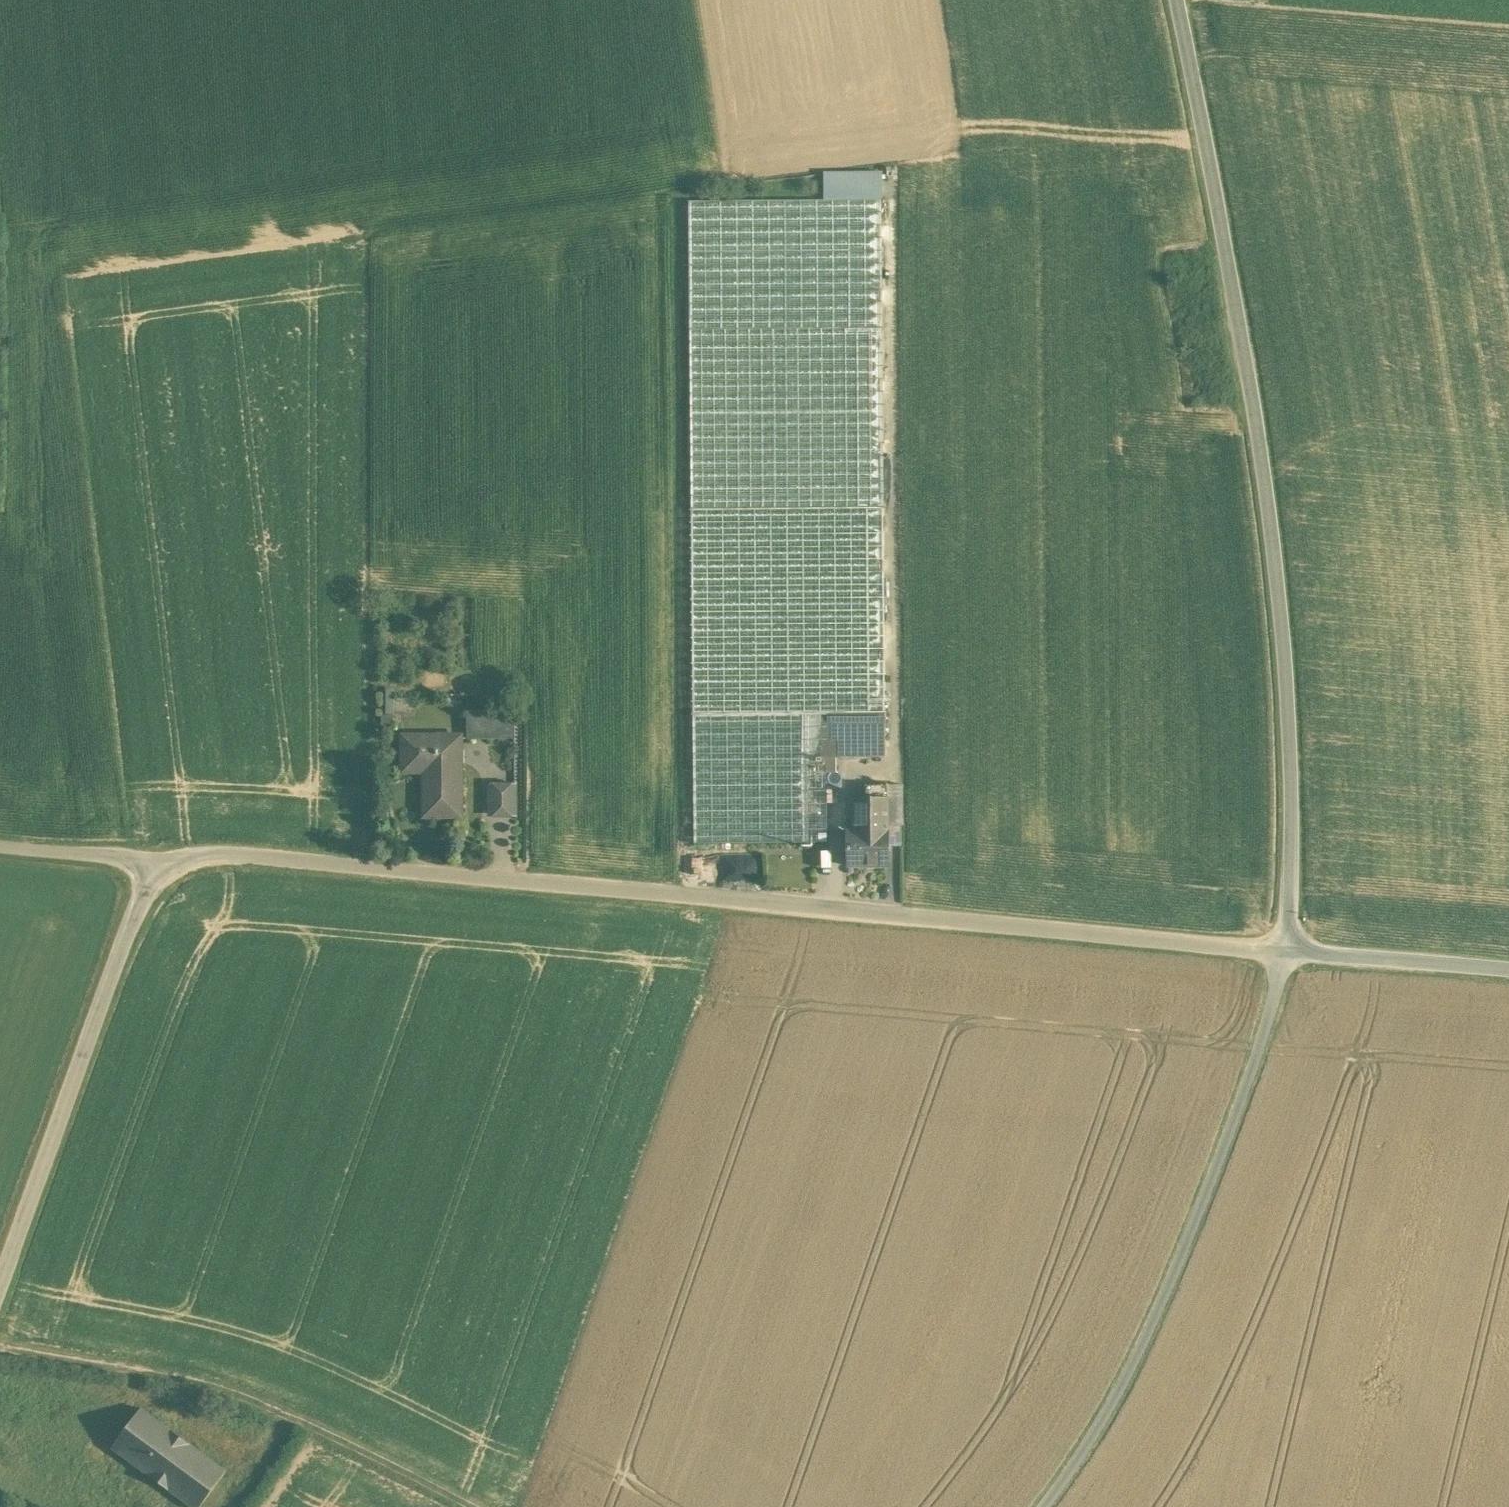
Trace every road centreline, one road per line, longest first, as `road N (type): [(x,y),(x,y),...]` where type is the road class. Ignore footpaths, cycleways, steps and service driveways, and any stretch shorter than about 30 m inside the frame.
road 1 (unclassified): [(1300,944),(226,854),(152,861)]
road 2 (tertiary): [(1300,944),(1290,925),(1289,739),(1277,602),(1240,324),(1177,0)]
road 3 (track): [(1054,1506),(1139,1378),(1194,1205),(1300,944)]
road 4 (track): [(492,1506),(250,1390),(0,1341)]
road 5 (unclassified): [(152,861),(0,1275)]
road 6 (tertiary): [(1508,969),(1320,953),(1300,944)]
road 7 (unclassified): [(152,861),(0,839)]

